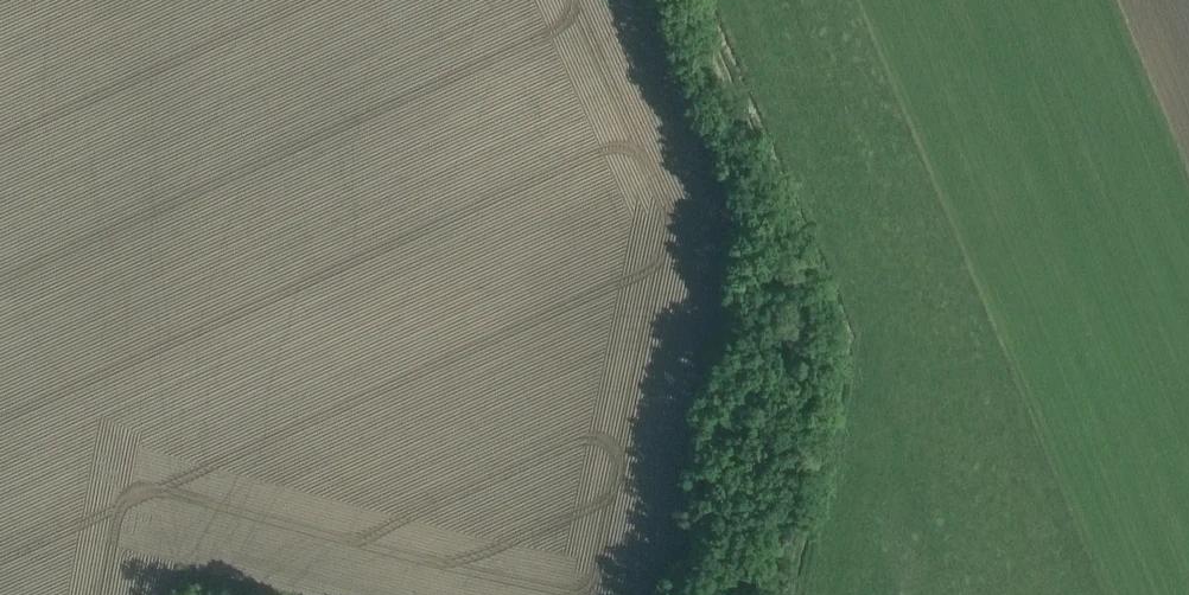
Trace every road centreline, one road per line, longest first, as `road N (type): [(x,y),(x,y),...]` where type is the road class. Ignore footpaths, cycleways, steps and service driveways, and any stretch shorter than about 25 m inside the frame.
road 1 (track): [(787,594),(833,339),(692,0)]

